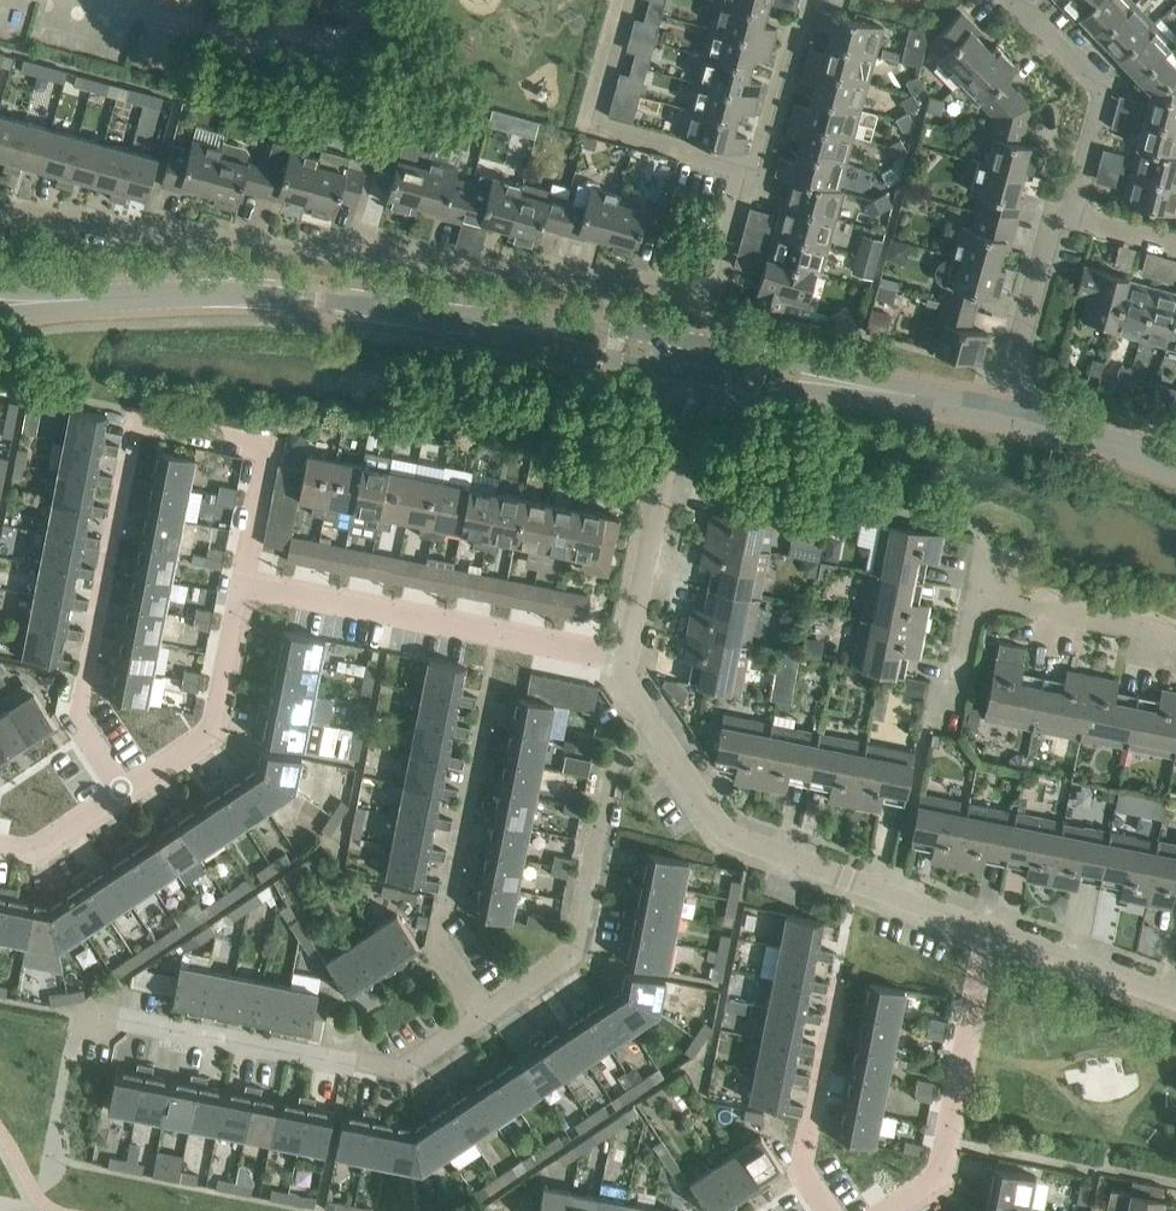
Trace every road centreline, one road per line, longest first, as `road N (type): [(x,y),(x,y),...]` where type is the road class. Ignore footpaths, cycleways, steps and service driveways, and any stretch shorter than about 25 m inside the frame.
road 1 (residential): [(0,202),(192,237),(714,286),(748,167)]
road 2 (tertiary): [(687,355),(310,299),(223,292),(0,302)]
road 3 (residential): [(241,581),(267,445),(135,420),(76,725),(119,793)]
road 4 (residential): [(75,1012),(402,1070),(482,1015)]
road 5 (residential): [(989,931),(728,833),(658,730)]
road 6 (residential): [(627,656),(241,581)]
road 7 (residential): [(482,1015),(574,952),(611,763),(658,730)]
road 8 (tertiary): [(1001,413),(687,355)]
road 9 (residential): [(883,1210),(920,1187),(945,1155),(989,931)]
road 10 (residential): [(627,656),(687,355)]
road 11 (residential): [(748,167),(598,125),(594,109),(626,0)]
road 12 (residential): [(241,581),(210,732),(119,793)]
road 13 (residential): [(1072,215),(1106,91),(1016,0)]
road 14 (residential): [(1001,413),(1050,228),(1072,215)]
road 15 (residential): [(1175,643),(1137,626),(976,596)]
road 16 (residential): [(1175,998),(989,931)]
road 17 (residential): [(748,167),(761,159),(795,37),(814,0)]
road 18 (tertiary): [(1175,465),(1001,413)]
road 19 (residential): [(976,596),(958,681),(926,732)]
road 20 (residential): [(119,793),(35,849),(0,843)]
road 21 (residential): [(482,1015),(438,950),(447,903)]

